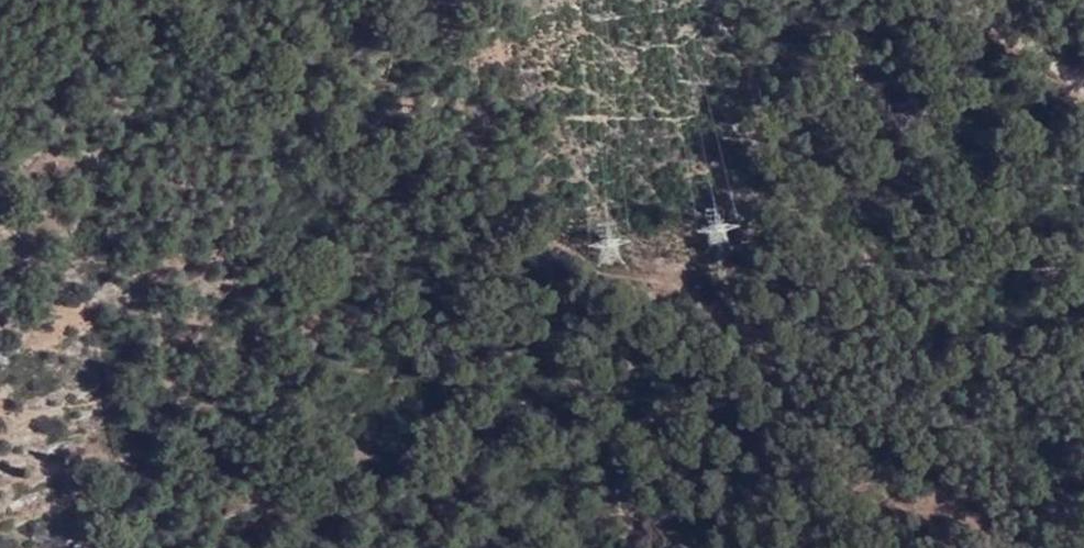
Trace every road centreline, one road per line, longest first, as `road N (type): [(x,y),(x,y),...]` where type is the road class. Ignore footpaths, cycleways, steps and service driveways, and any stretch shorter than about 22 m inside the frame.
road 1 (track): [(1083,87),(1034,40),(971,0)]

